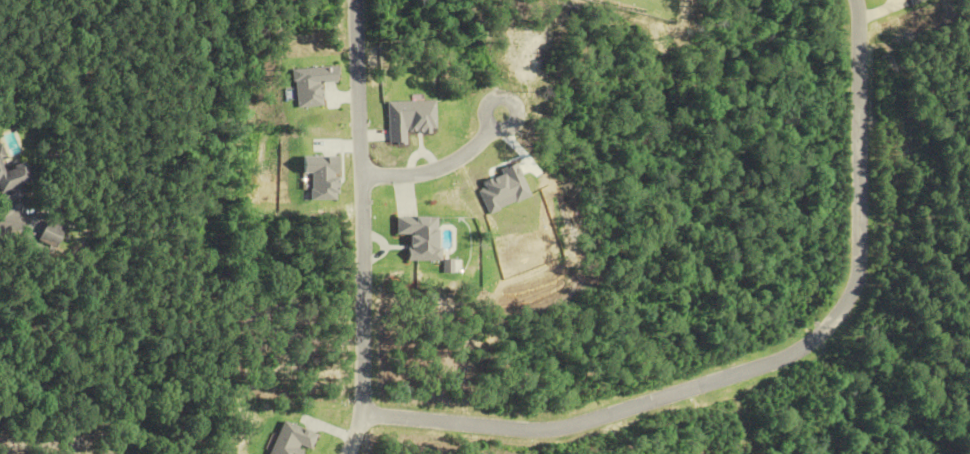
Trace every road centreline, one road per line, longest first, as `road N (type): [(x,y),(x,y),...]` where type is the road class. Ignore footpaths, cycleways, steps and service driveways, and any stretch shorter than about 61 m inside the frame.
road 1 (residential): [(356,414),(510,431),(567,427),(786,358),(819,338),(841,316),(861,258),(855,0)]
road 2 (residential): [(353,0),(356,414)]
road 3 (residential): [(353,178),(428,170),(464,151),(484,130),(508,124),(510,110),(499,98),(486,104),(484,130)]

